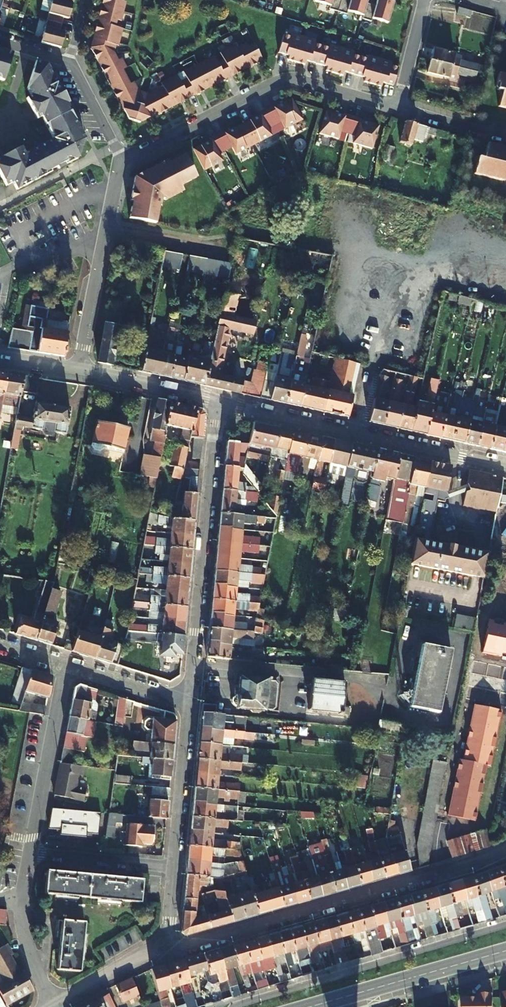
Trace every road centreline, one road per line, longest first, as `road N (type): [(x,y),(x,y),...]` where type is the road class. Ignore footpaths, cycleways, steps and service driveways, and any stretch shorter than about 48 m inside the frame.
road 1 (residential): [(505,850),(166,952)]
road 2 (residential): [(189,702),(219,402)]
road 3 (residential): [(396,109),(282,79),(123,160)]
road 4 (residential): [(219,402),(505,468)]
road 5 (residential): [(123,160),(79,371)]
road 6 (residential): [(505,951),(309,1006)]
road 7 (residential): [(30,853),(68,665)]
road 8 (track): [(352,433),(397,256)]
road 9 (residential): [(173,868),(189,702)]
road 10 (residential): [(56,1005),(23,929),(30,853)]
road 11 (residential): [(173,868),(30,853)]
road 12 (residential): [(79,371),(219,402)]
road 13 (residential): [(68,665),(189,702)]
road 14 (residential): [(56,1005),(166,952)]

